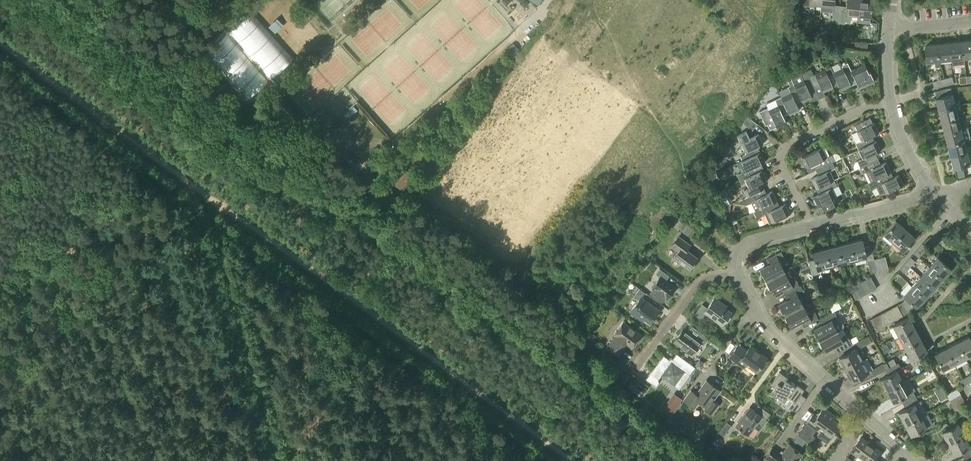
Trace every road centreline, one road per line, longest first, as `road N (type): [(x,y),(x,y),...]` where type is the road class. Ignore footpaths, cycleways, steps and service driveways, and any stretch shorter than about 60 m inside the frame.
road 1 (track): [(572,460),(0,42)]
road 2 (residential): [(736,272),(766,328),(915,460)]
road 3 (residential): [(812,227),(781,162),(784,149),(867,107),(890,104)]
road 4 (residential): [(736,272),(697,284),(636,365)]
road 5 (residential): [(939,194),(812,227)]

